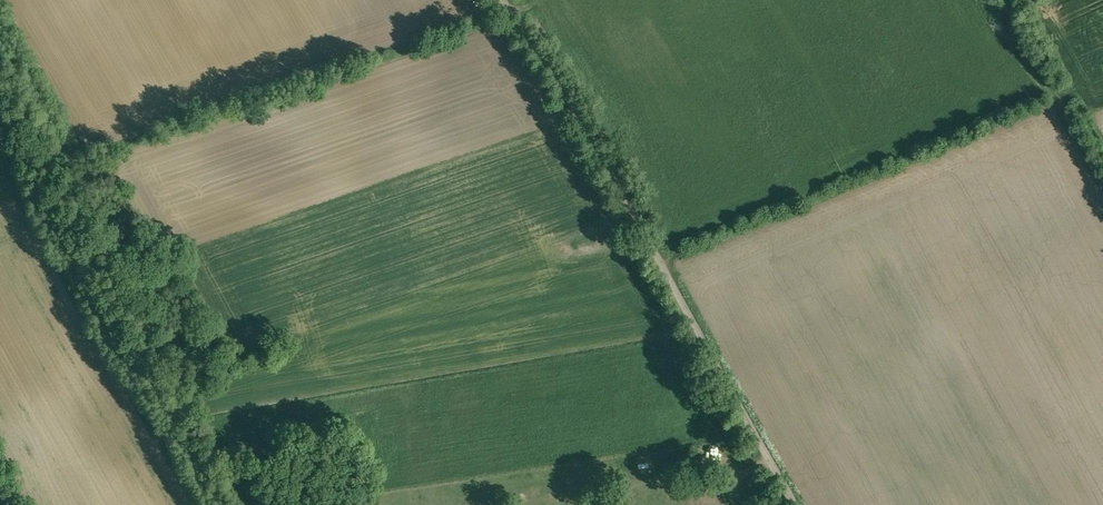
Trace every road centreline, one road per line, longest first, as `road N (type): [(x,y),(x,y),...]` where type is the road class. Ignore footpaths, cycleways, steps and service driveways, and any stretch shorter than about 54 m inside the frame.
road 1 (track): [(813,504),(540,0)]

